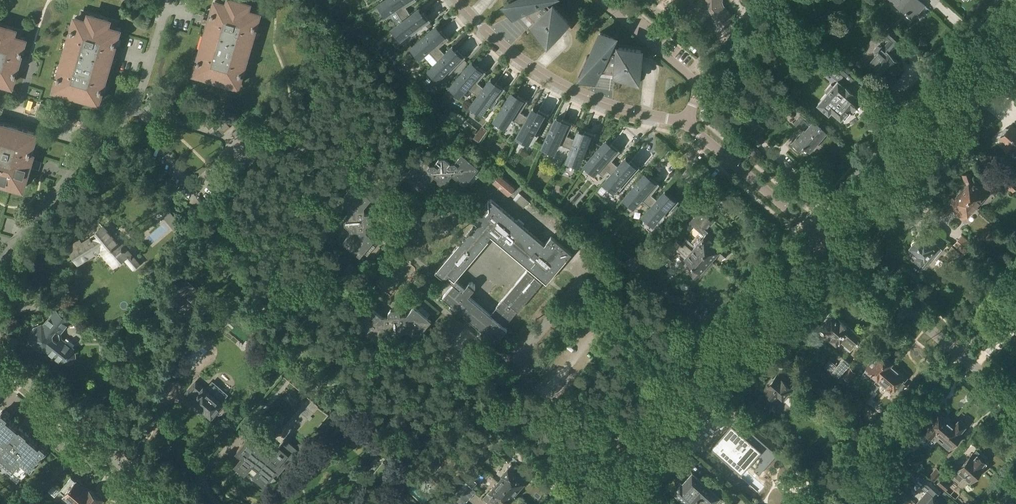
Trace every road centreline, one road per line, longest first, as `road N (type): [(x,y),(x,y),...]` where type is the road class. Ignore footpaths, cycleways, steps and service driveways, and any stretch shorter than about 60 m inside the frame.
road 1 (residential): [(589,503),(826,239)]
road 2 (residential): [(826,239),(1015,23)]
road 3 (residential): [(687,123),(583,95),(502,46),(456,0)]
road 4 (residential): [(1015,403),(826,239)]
road 5 (residential): [(0,364),(163,503)]
road 6 (residential): [(826,239),(687,123)]
road 7 (residential): [(687,123),(693,79),(602,0)]
road 8 (residential): [(0,257),(106,133)]
road 9 (residential): [(106,133),(137,113),(169,0)]
road 10 (track): [(960,355),(865,461)]

